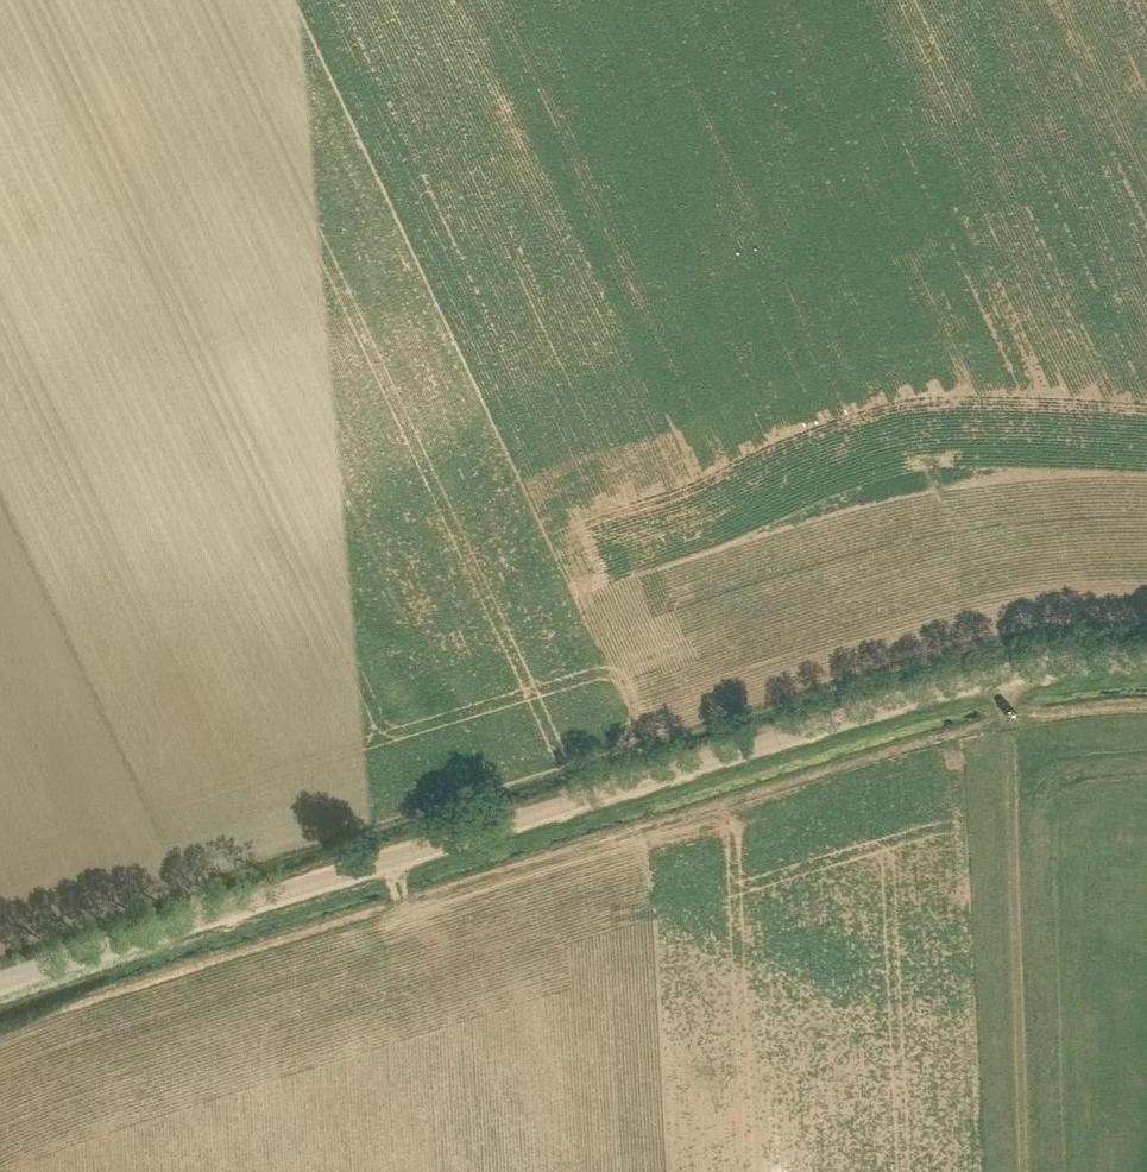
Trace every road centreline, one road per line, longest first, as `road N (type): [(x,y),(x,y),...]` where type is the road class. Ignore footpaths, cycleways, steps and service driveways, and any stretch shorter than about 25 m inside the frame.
road 1 (unclassified): [(0,980),(1002,670),(1146,659)]
road 2 (track): [(1002,670),(1024,1171)]

